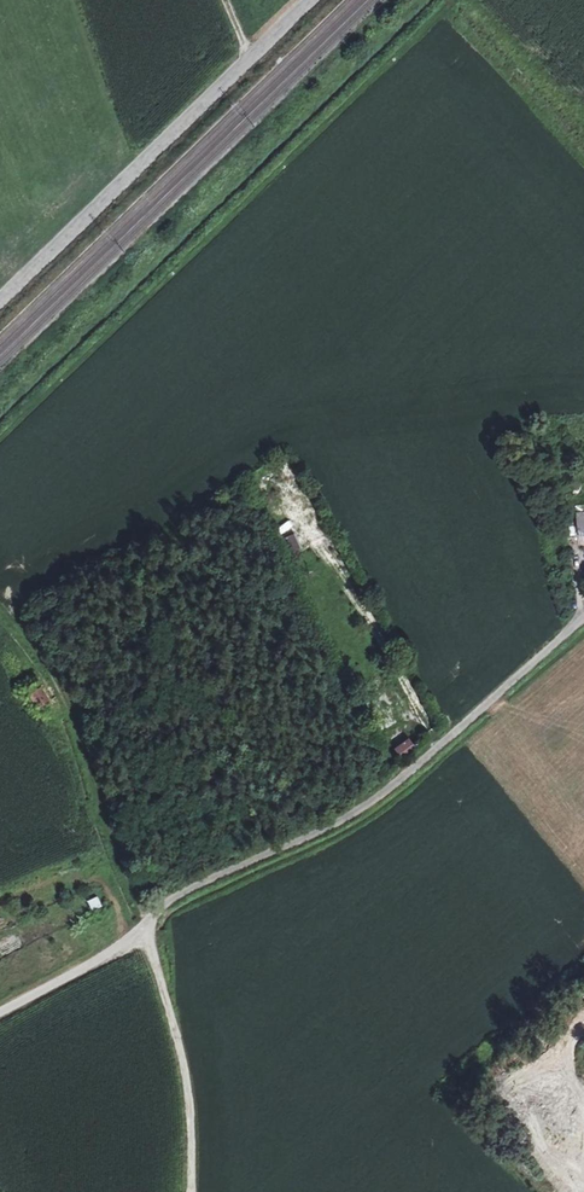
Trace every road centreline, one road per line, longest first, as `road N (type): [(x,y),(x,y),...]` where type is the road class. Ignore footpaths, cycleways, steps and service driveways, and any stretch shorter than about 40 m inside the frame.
road 1 (unclassified): [(0,1018),(202,883),(370,804),(583,621)]
road 2 (track): [(0,436),(451,0)]
road 3 (tertiary): [(312,0),(0,300)]
road 4 (track): [(144,927),(67,708),(0,606)]
road 5 (track): [(144,927),(187,1088),(192,1191)]
road 6 (track): [(583,164),(450,2)]

